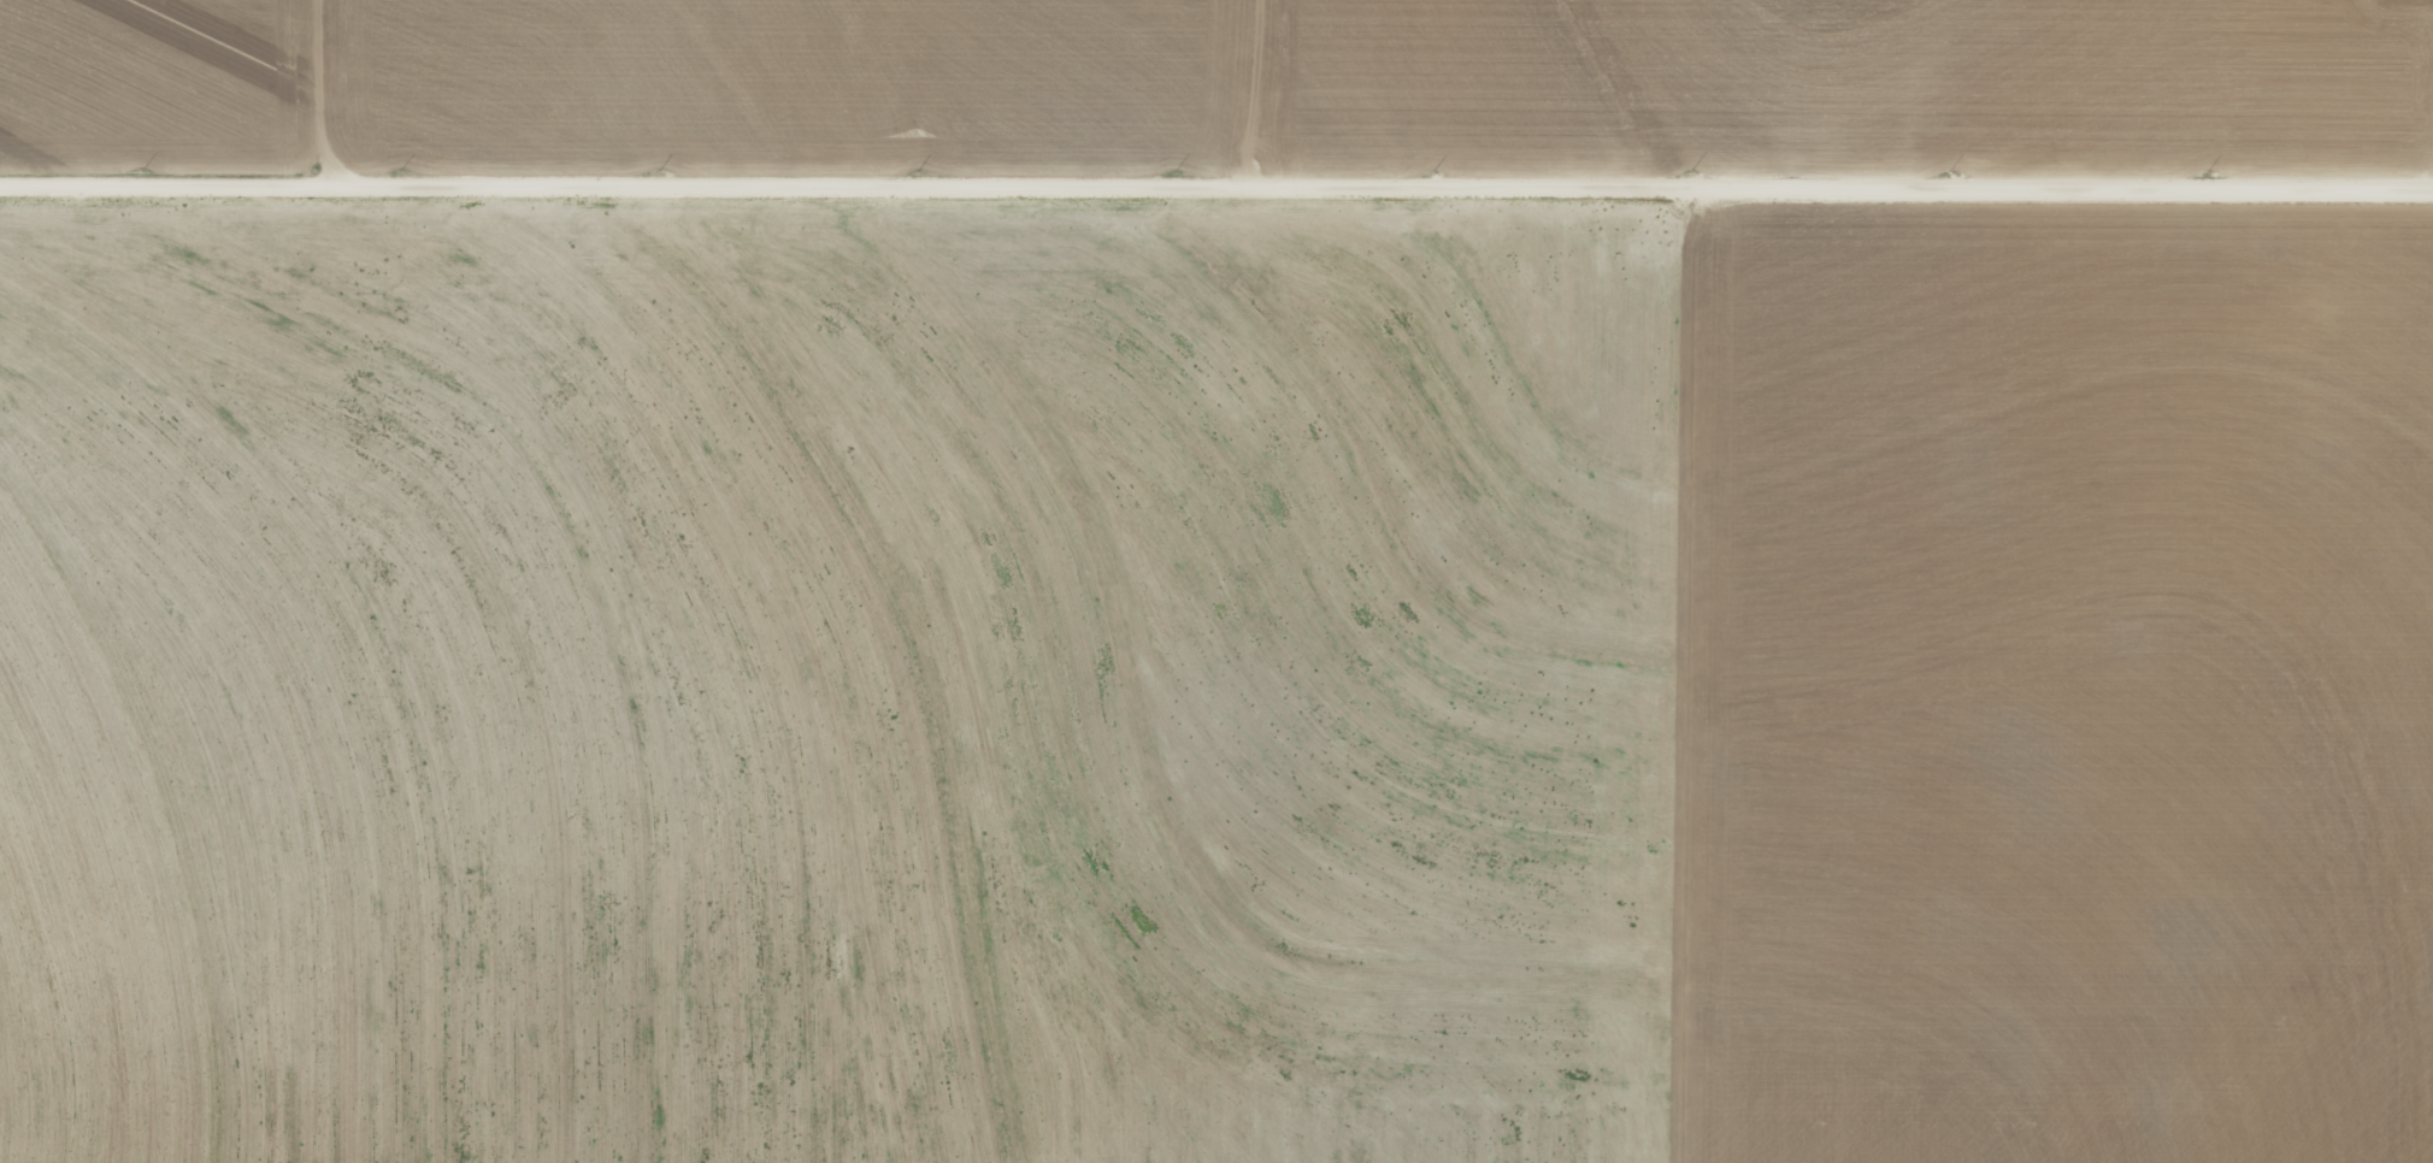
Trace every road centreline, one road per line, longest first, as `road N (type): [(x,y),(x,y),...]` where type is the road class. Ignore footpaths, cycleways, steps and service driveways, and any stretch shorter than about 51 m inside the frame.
road 1 (residential): [(0,204),(2432,195)]

